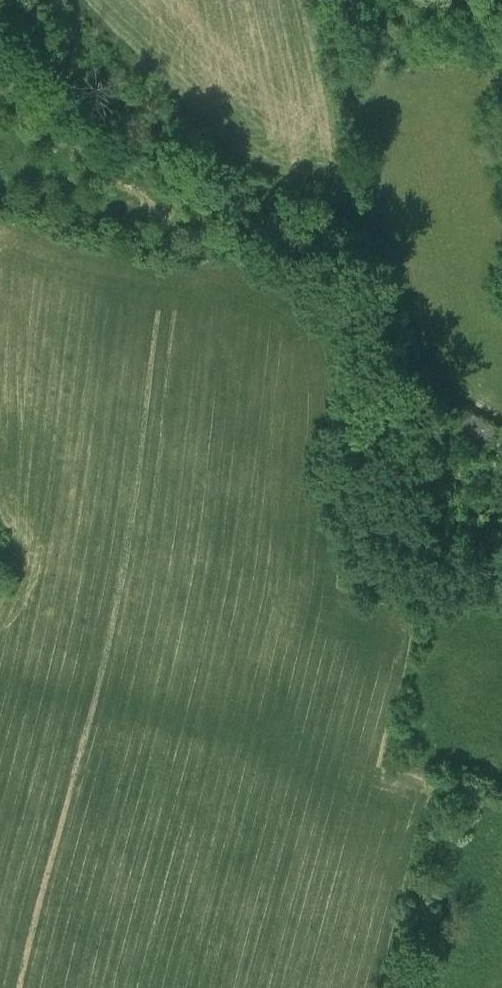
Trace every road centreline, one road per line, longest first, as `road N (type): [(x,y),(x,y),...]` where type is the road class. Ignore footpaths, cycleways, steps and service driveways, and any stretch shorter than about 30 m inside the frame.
road 1 (track): [(501,483),(450,472),(419,443),(350,274),(228,216),(74,80),(0,27)]

